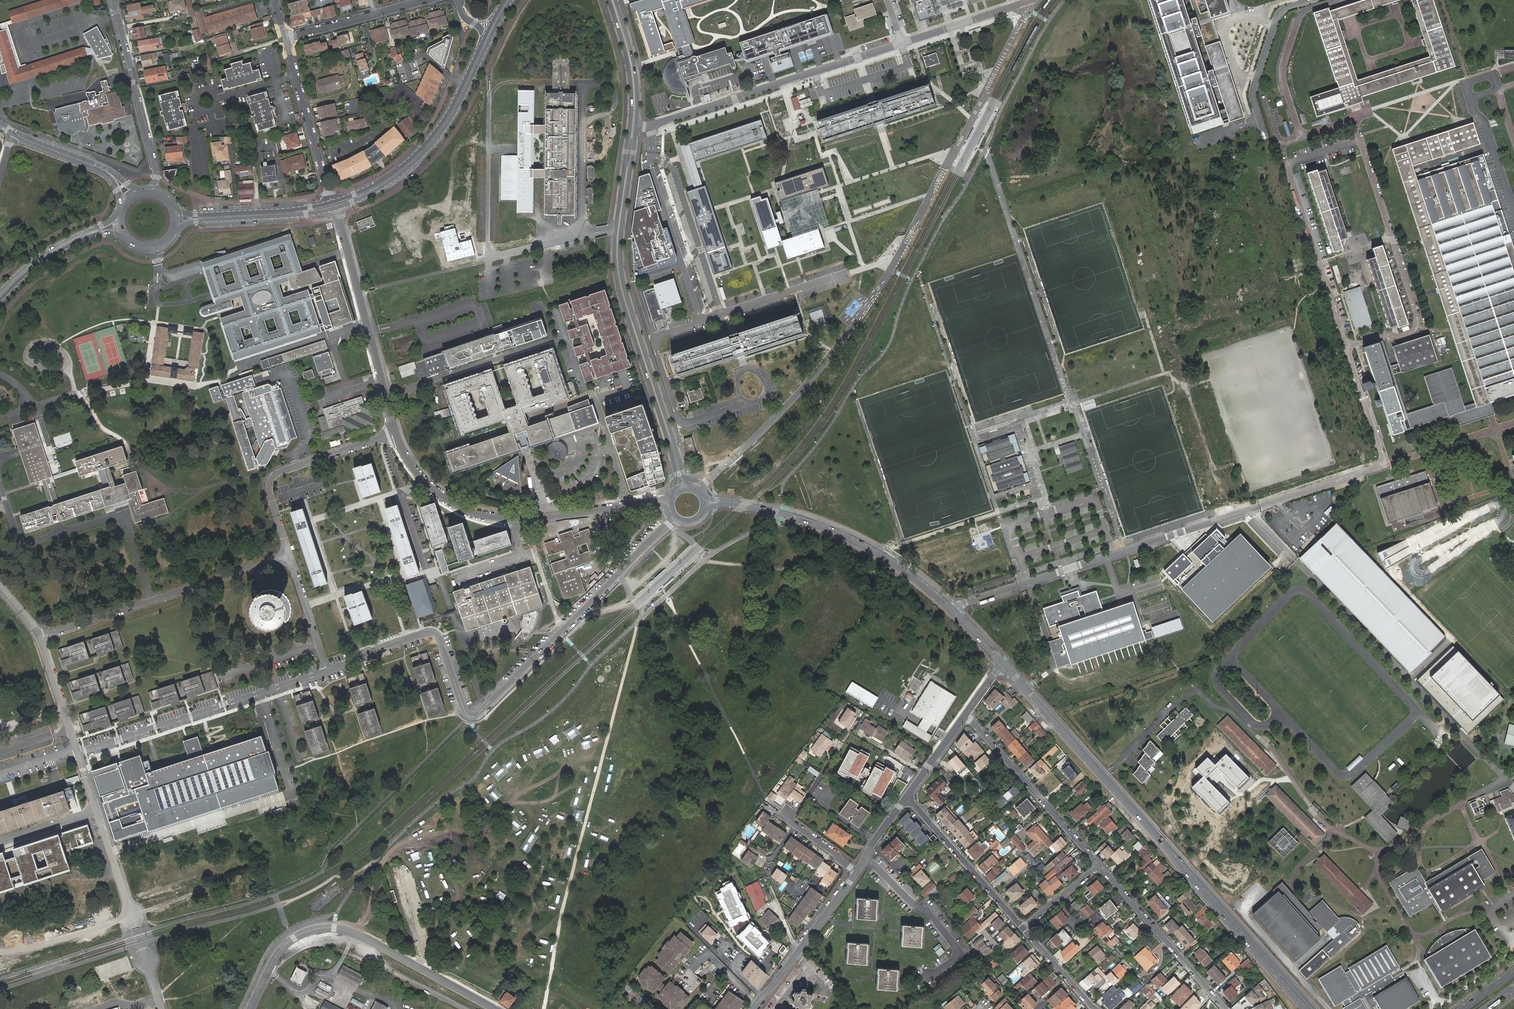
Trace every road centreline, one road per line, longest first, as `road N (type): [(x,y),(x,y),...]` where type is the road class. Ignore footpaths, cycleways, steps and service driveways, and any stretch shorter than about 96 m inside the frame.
road 1 (tertiary): [(609,0),(631,90),(615,270),(673,461),(672,497)]
road 2 (unclassified): [(327,670),(433,634),(466,712),(475,716),(677,518)]
road 3 (tertiary): [(1003,664),(1310,1008)]
road 4 (unclassified): [(954,611),(1384,465)]
road 5 (tertiary): [(694,490),(683,476),(623,280),(636,126)]
road 6 (tertiary): [(398,432),(437,490),(485,514),(525,518),(670,502)]
road 7 (secondary): [(336,208),(382,187),(430,147),(511,0)]
road 8 (residential): [(636,126),(902,42)]
road 9 (tertiary): [(705,503),(773,511),(846,536),(902,567),(954,611)]
road 10 (unclassified): [(40,638),(288,555)]
road 11 (unclassified): [(79,753),(327,670)]
road 12 (secondary): [(487,33),(425,145),(377,183),(331,203)]
road 13 (tertiary): [(336,208),(398,432)]
road 14 (tertiary): [(251,1008),(277,954),(311,930),(345,930),(422,968)]
road 15 (unclassified): [(398,432),(272,478),(288,555)]
road 16 (residential): [(1099,866),(965,715)]
road 17 (residential): [(113,0),(157,177),(152,191)]
road 18 (residential): [(1099,866),(1226,1008)]
road 19 (residential): [(905,798),(1023,928)]
road 20 (residential): [(331,203),(286,38)]
road 21 (tertiary): [(754,1008),(856,873)]
road 22 (secondary): [(174,235),(196,221),(336,208)]
road 23 (secondary): [(331,203),(208,214),(172,203)]
road 24 (unclassified): [(1309,0),(1276,19),(1255,82),(1266,135)]
road 25 (secondary): [(0,301),(75,243),(103,233),(127,240)]
road 26 (secondary): [(120,212),(44,254),(0,293)]
road 27 (residential): [(286,38),(426,0)]
road 28 (residential): [(902,42),(1033,0)]
road 29 (tertiary): [(636,126),(634,64),(615,0)]
road 30 (unclassified): [(288,555),(327,670)]

